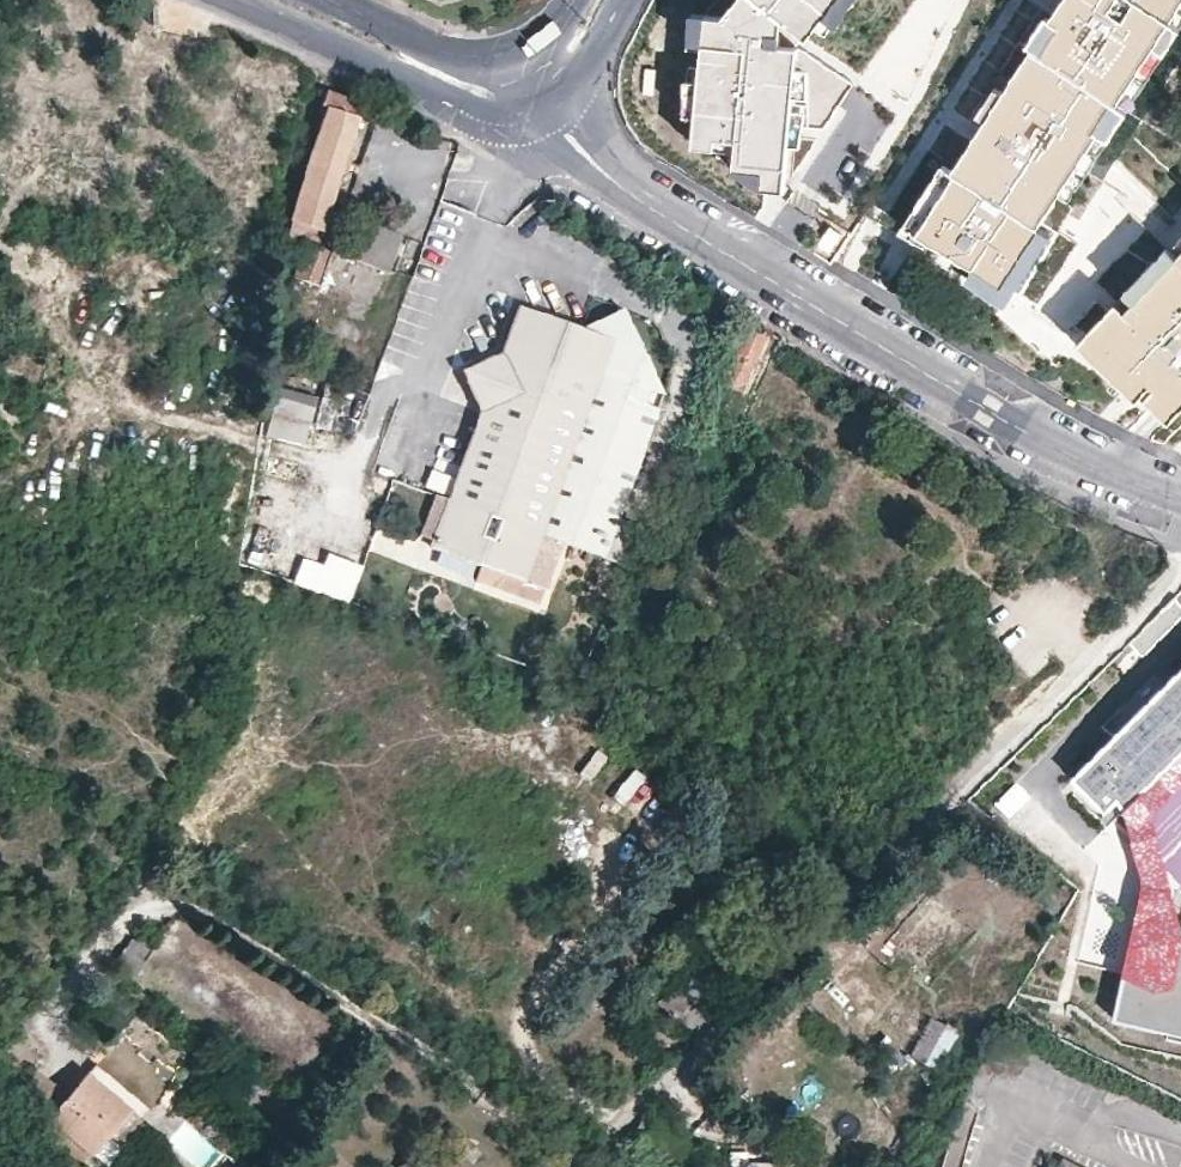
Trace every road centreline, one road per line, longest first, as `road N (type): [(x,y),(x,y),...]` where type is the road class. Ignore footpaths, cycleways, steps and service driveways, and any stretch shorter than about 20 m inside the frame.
road 1 (residential): [(554,125),(624,192),(888,354),(1180,505)]
road 2 (secondary): [(228,0),(490,118),(524,130),(554,125)]
road 3 (secondary): [(520,55),(454,59),(323,0)]
road 4 (secondary): [(554,125),(625,0)]

